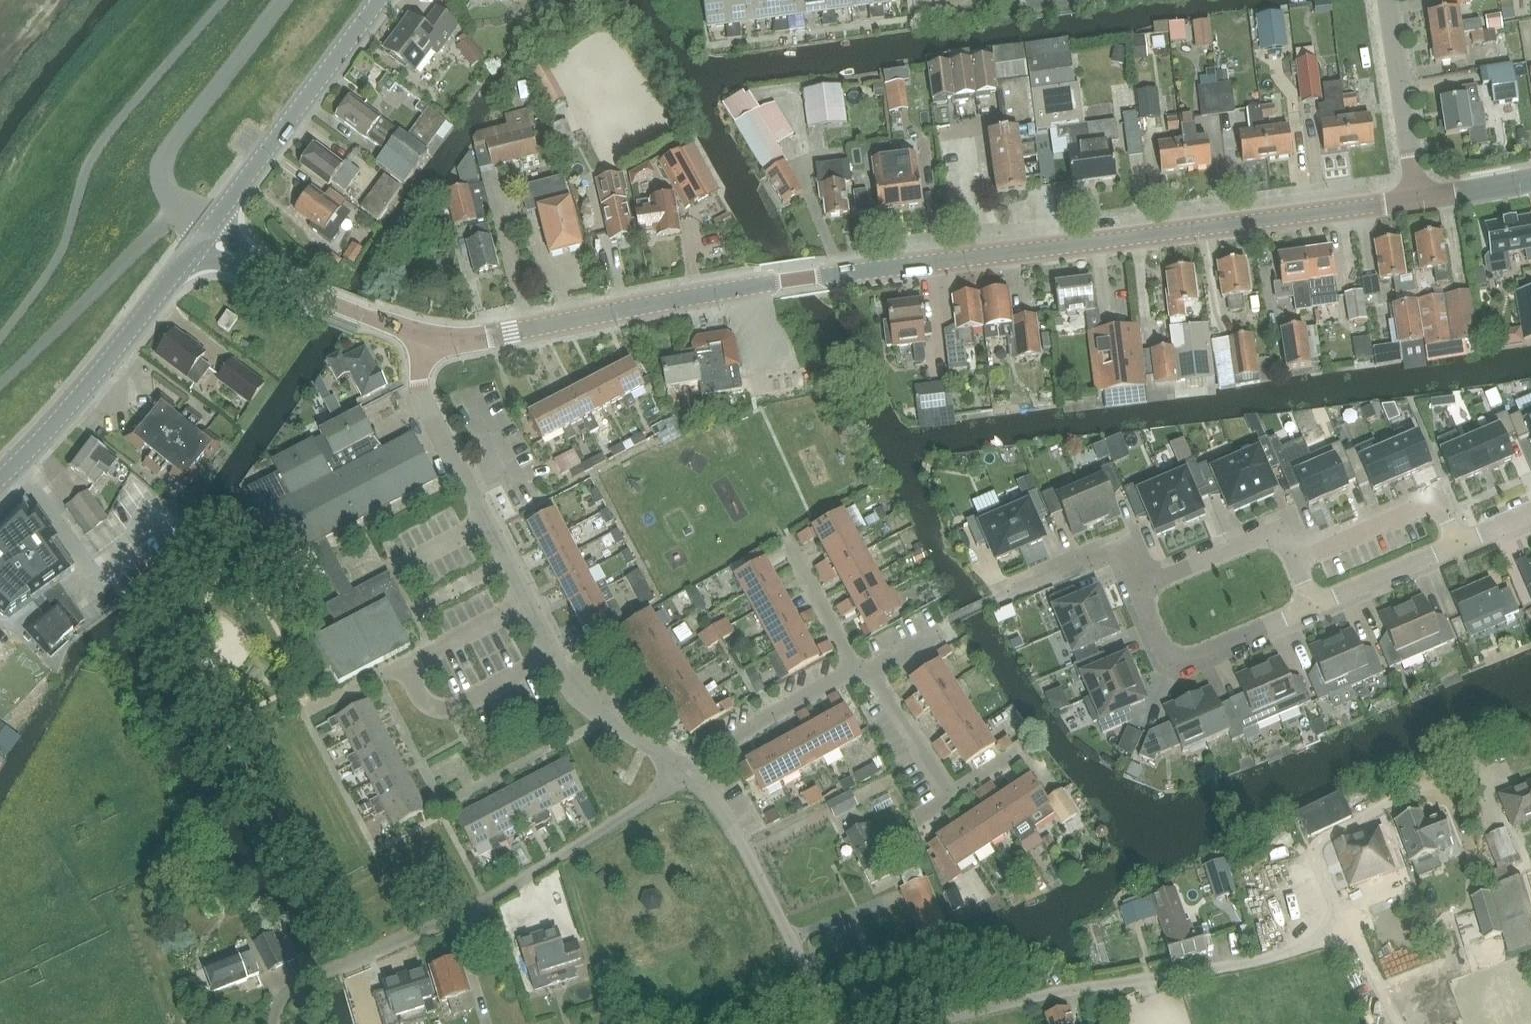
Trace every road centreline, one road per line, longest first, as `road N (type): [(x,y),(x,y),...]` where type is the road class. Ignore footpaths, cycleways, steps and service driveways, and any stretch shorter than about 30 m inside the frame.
road 1 (tertiary): [(767,283),(1420,201)]
road 2 (unclassified): [(689,773),(576,696),(419,390),(425,344)]
road 3 (unclassified): [(1335,938),(929,1023)]
road 4 (tertiary): [(767,283),(425,344)]
road 5 (tertiary): [(0,479),(134,330),(207,234)]
road 6 (tertiary): [(207,234),(381,0)]
road 7 (unclassified): [(830,1023),(748,851),(689,773)]
road 8 (unclassified): [(179,205),(0,385)]
road 9 (unclassified): [(179,205),(164,185),(167,152),(283,0)]
road 10 (tertiary): [(425,344),(290,286),(207,234)]
road 11 (residential): [(1311,606),(1179,659),(1166,652),(1140,589)]
road 12 (residential): [(1420,201),(1386,0)]
road 13 (residential): [(1456,545),(1440,507),(1430,504),(1296,563)]
road 14 (residential): [(689,773),(854,668)]
road 15 (residential): [(1296,563),(1282,538),(1263,537),(1140,589)]
road 16 (residential): [(994,600),(1097,553),(1130,563),(1140,589)]
road 17 (residential): [(1311,606),(1456,545)]
road 18 (residential): [(950,794),(869,670)]
road 19 (residential): [(854,668),(788,544)]

